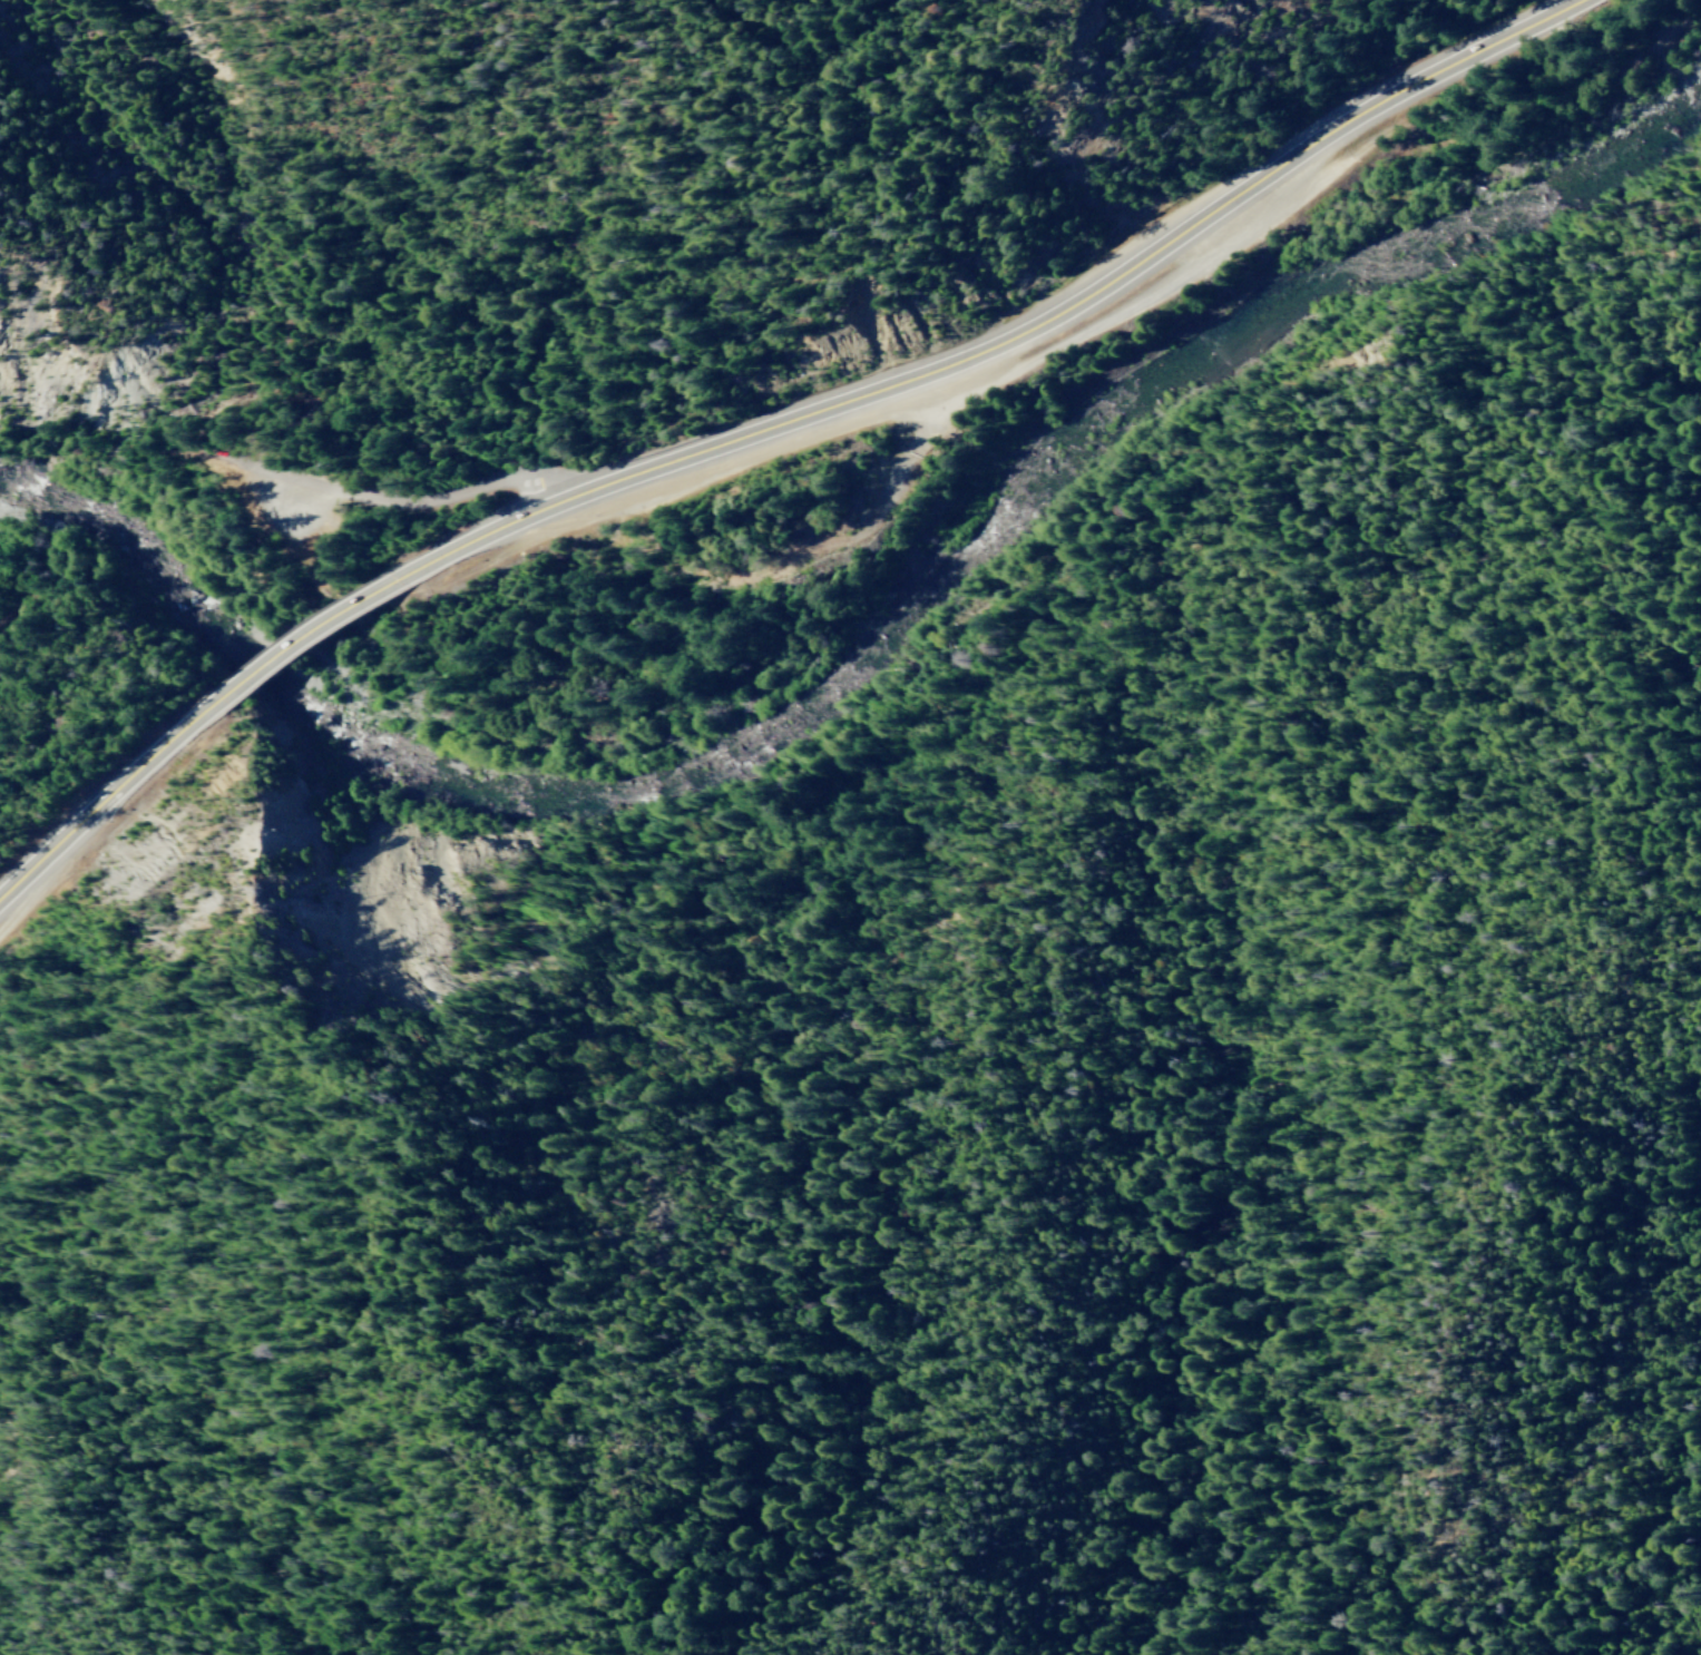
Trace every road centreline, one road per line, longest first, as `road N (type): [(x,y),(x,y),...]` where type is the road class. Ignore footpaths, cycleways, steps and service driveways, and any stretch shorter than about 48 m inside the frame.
road 1 (trunk): [(1578,0),(1407,88),(1072,305),(981,350),(546,508),(408,575)]
road 2 (track): [(546,508),(535,476),(519,472),(393,503),(229,472),(118,434)]
road 3 (trunk): [(205,705),(0,899)]
road 4 (trunk): [(408,575),(276,652),(205,705)]

